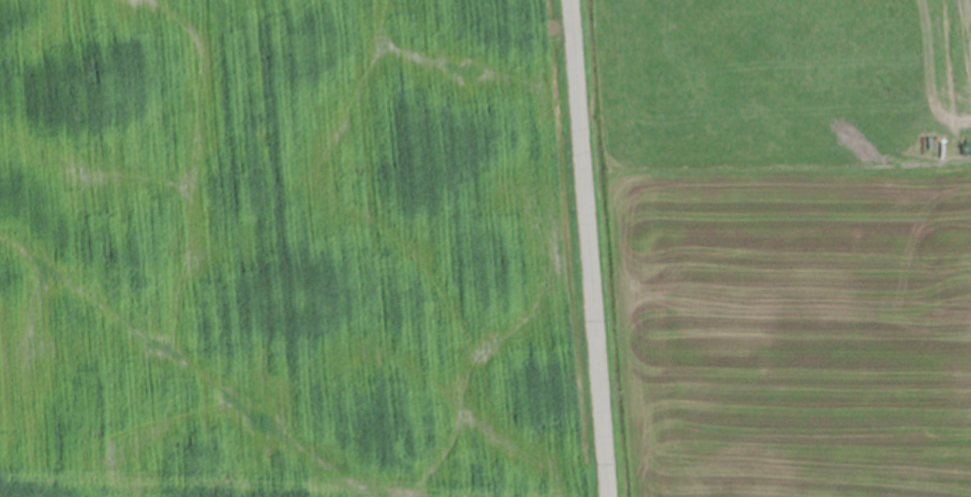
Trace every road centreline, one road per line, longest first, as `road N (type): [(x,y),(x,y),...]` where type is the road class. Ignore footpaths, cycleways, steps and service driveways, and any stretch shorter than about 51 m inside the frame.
road 1 (residential): [(609,496),(571,0)]

